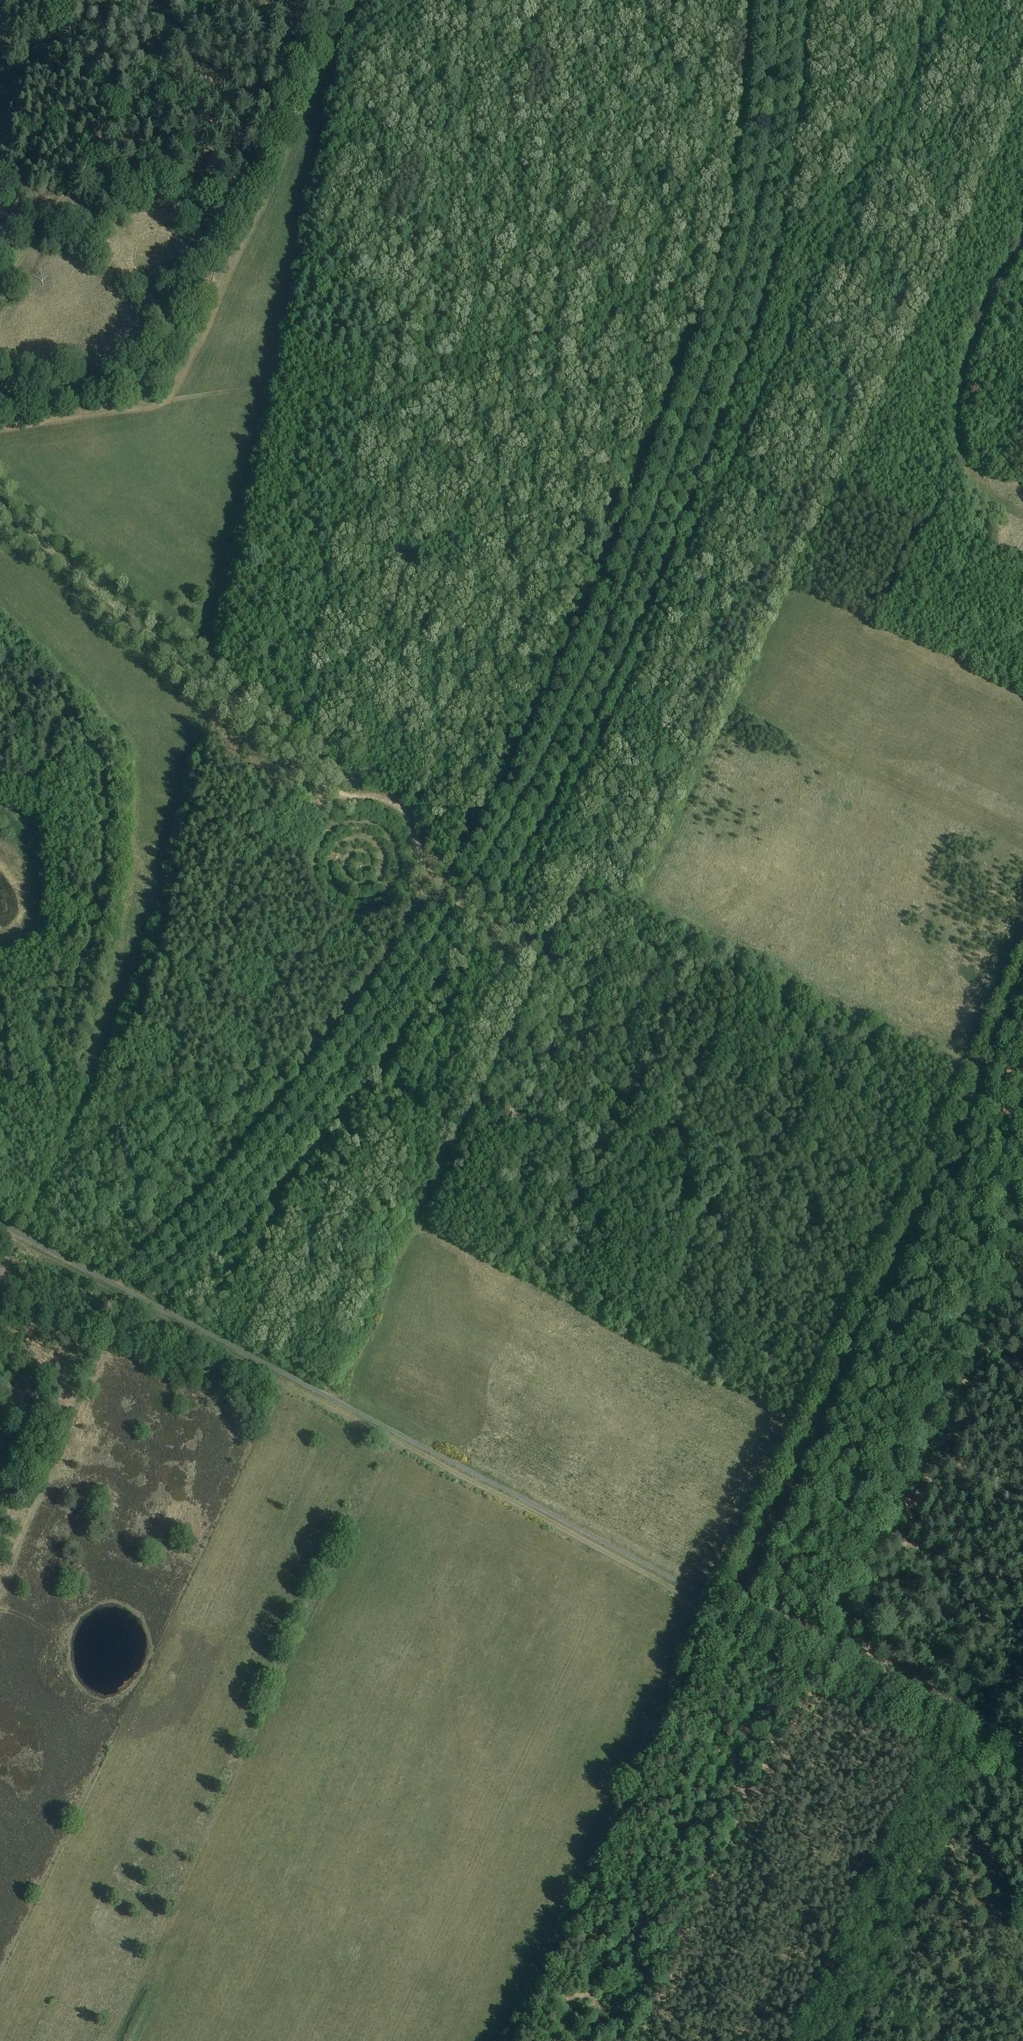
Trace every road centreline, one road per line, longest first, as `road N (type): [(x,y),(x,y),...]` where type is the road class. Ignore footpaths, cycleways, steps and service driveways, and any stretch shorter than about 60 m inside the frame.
road 1 (track): [(0,1234),(1022,1773)]
road 2 (track): [(0,509),(339,793),(388,803),(406,817),(438,879),(541,962)]
road 3 (track): [(979,1077),(719,1609)]

